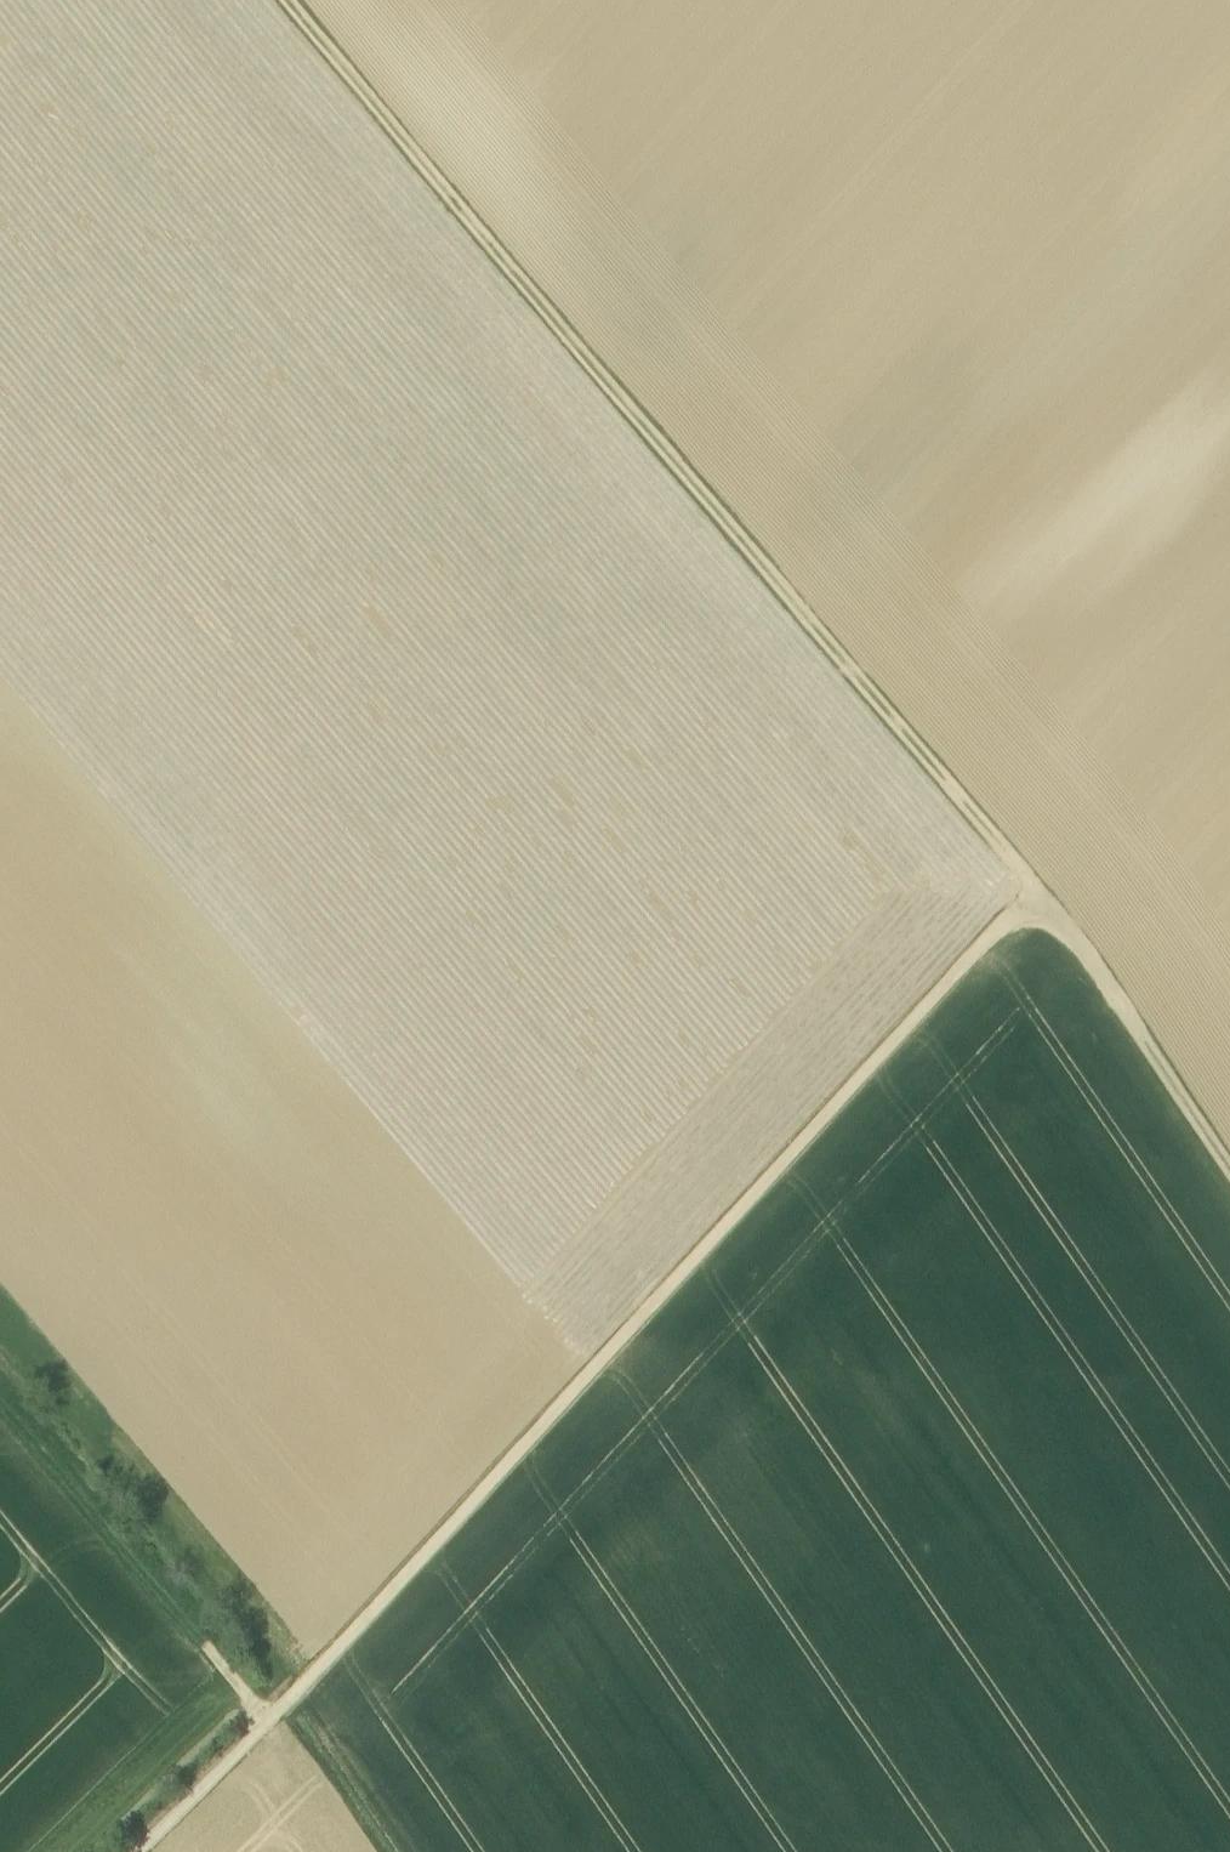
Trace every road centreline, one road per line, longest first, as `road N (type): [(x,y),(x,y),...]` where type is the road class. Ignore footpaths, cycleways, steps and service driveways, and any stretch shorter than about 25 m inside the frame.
road 1 (track): [(136,1851),(285,1705),(1034,891)]
road 2 (track): [(1034,891),(291,0)]
road 3 (track): [(267,1722),(0,1392)]
road 4 (track): [(1034,891),(1074,934),(1229,1164)]

